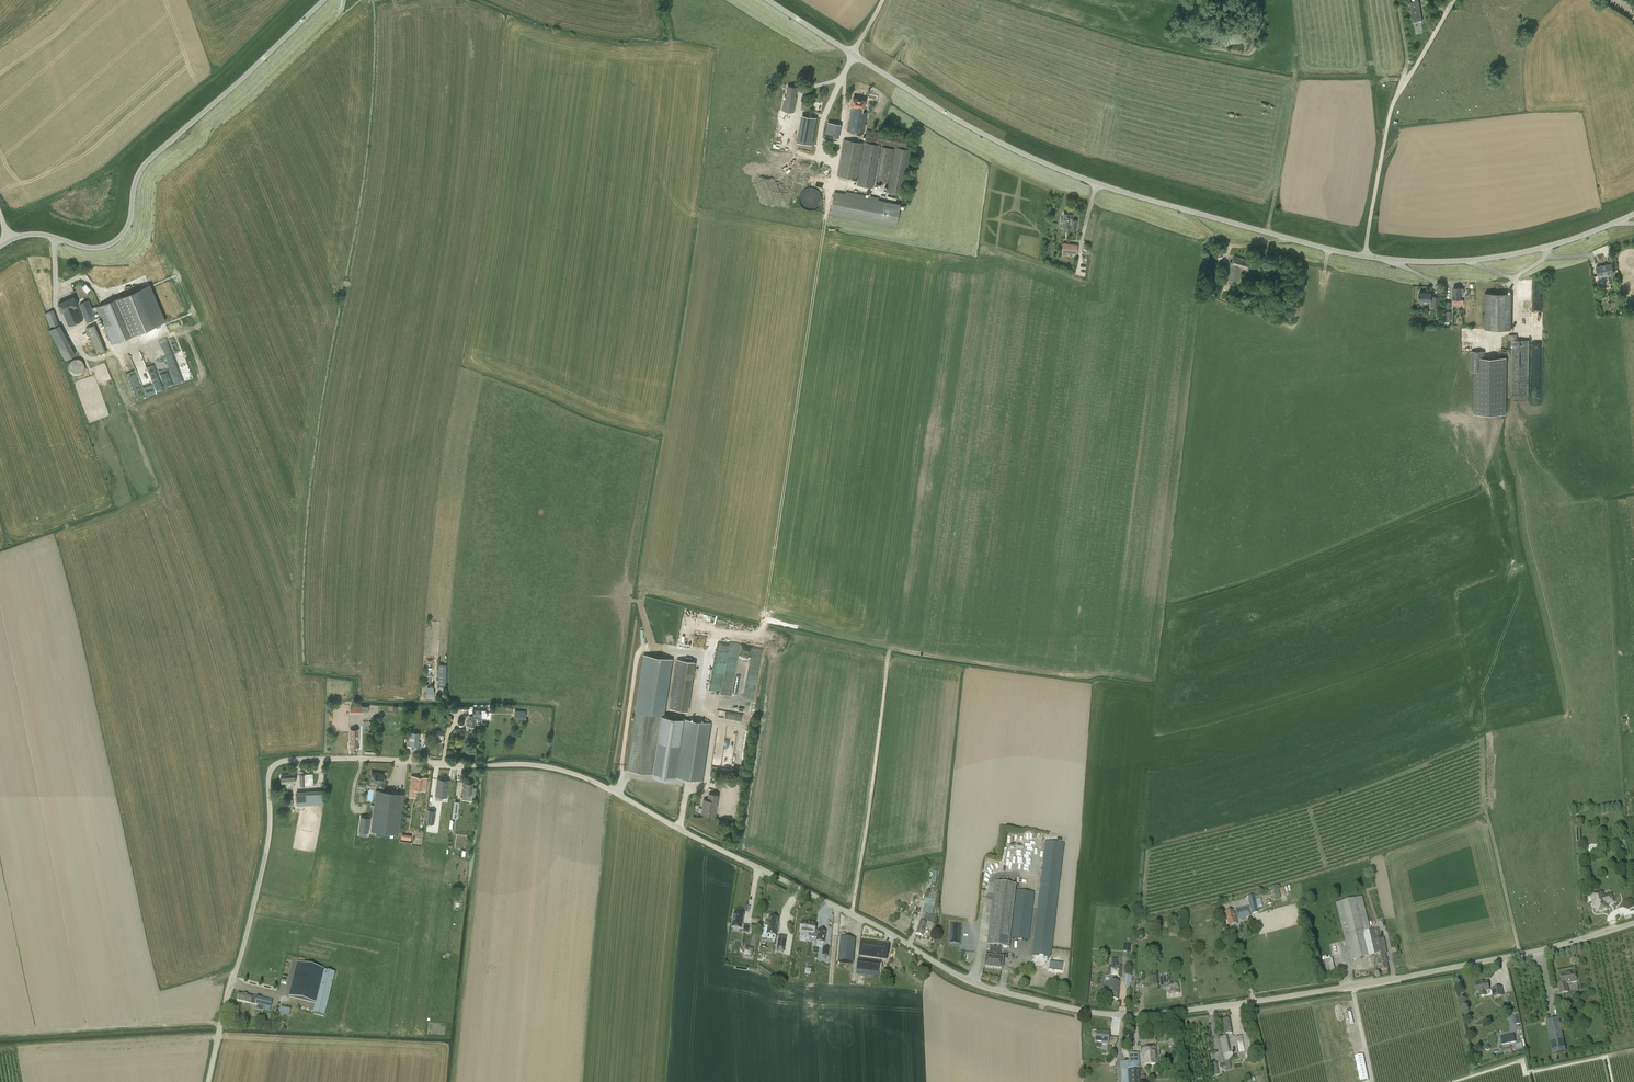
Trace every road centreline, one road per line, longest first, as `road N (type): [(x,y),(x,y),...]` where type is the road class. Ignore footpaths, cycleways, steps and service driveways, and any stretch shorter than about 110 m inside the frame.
road 1 (unclassified): [(1633,923),(1291,997),(1141,1016),(1068,1010),(967,979),(594,781),(551,766),(273,763)]
road 2 (unclassified): [(1365,257),(1143,198),(1043,162),(943,111),(769,0)]
road 3 (unclassified): [(324,0),(141,170),(127,228),(114,242),(88,248),(40,235),(10,240)]
road 4 (unclassified): [(206,1081),(262,853),(265,775),(273,763)]
road 5 (unclassified): [(1365,257),(1390,102),(1453,0)]
road 6 (unclassified): [(1633,215),(1509,256),(1365,257)]
road 7 (track): [(1483,802),(1519,953)]

